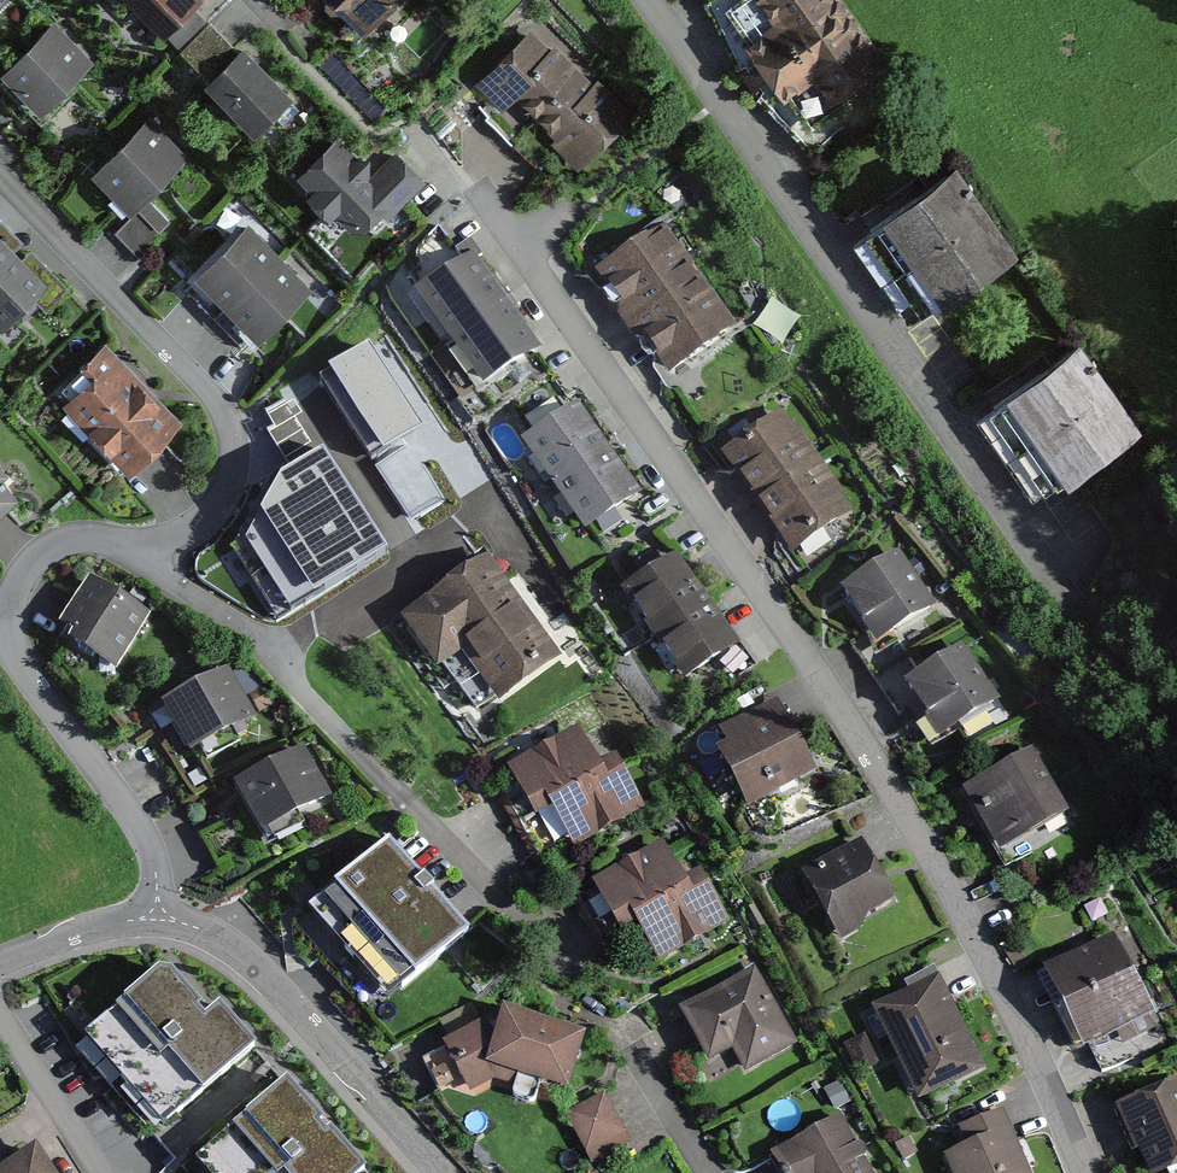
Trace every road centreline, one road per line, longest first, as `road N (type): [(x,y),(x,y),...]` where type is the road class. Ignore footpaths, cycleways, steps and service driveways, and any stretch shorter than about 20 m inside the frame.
road 1 (residential): [(474,194),(861,738),(964,917),(1084,1172)]
road 2 (residential): [(1091,626),(644,0)]
road 3 (residential): [(553,962),(278,660),(137,557)]
road 4 (residential): [(0,182),(200,388),(228,428),(230,472),(211,516),(137,557)]
road 5 (residential): [(440,1172),(239,951),(203,929),(158,919)]
road 6 (residential): [(158,919),(147,840),(3,642)]
road 7 (residential): [(137,557),(95,541),(58,548),(14,596),(3,642)]
road 8 (residential): [(102,1172),(0,1014)]
road 9 (residential): [(158,919),(110,924),(0,962)]
road 10 (residential): [(637,1061),(705,1172)]
road 11 (track): [(1176,722),(1091,626)]

